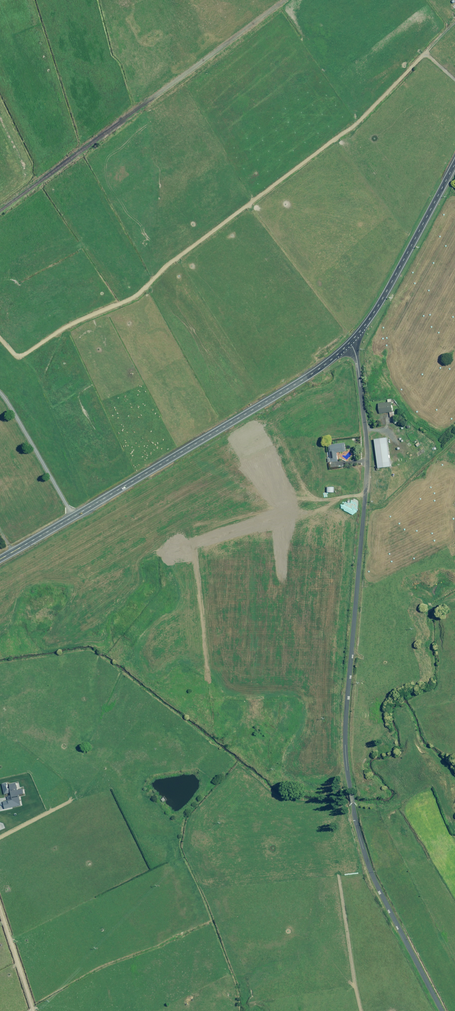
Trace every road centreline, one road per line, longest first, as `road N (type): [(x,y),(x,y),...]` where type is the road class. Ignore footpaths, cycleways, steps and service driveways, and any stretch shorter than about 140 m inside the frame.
road 1 (unclassified): [(350,343),(367,471),(346,717),(351,792),(376,885),(446,1010)]
road 2 (primary): [(350,343),(291,387),(0,558)]
road 3 (primary): [(454,160),(350,343)]
road 4 (track): [(0,394),(73,515)]

